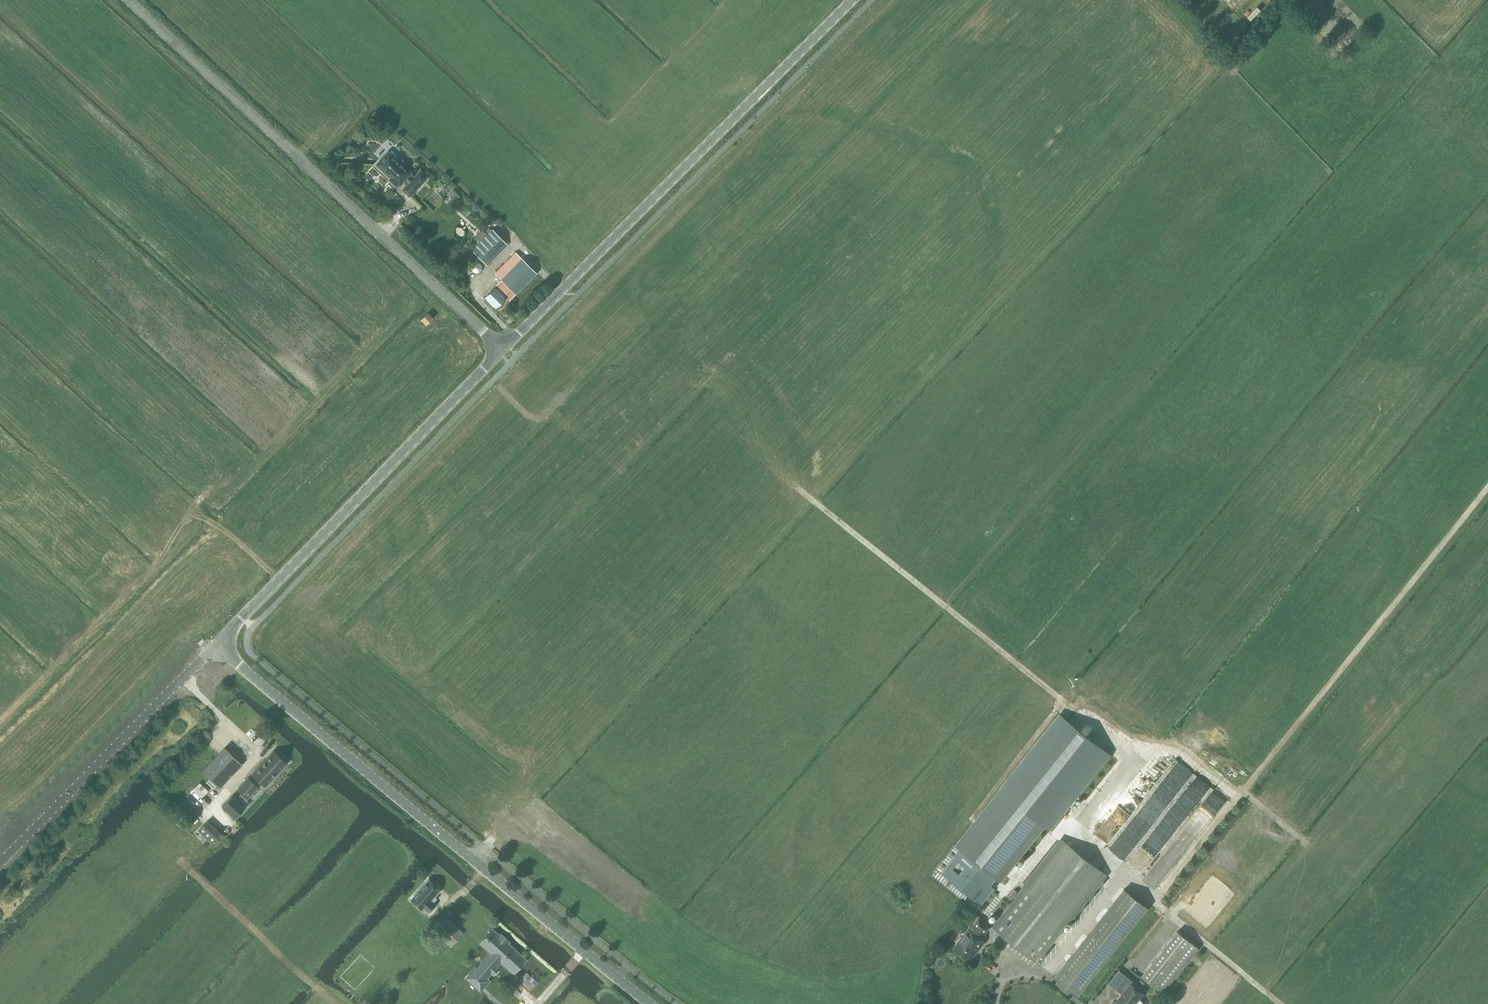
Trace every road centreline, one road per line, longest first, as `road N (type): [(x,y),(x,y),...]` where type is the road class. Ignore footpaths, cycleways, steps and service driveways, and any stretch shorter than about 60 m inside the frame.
road 1 (track): [(797,487),(1137,759),(1081,836),(1244,974)]
road 2 (track): [(1487,488),(1157,897),(1283,1003)]
road 3 (unclassified): [(651,1003),(217,644)]
road 4 (unclassified): [(503,348),(126,0)]
road 5 (unclassified): [(503,348),(852,0)]
road 6 (unclassified): [(217,644),(503,348)]
road 7 (track): [(0,272),(212,473),(189,512)]
road 8 (unclassified): [(0,863),(217,644)]
road 9 (track): [(189,512),(160,553),(0,716)]
road 10 (track): [(188,870),(338,1003)]
road 11 (track): [(1121,873),(1043,968),(1002,974),(995,1003)]
road 12 (track): [(210,813),(258,757),(185,676)]

